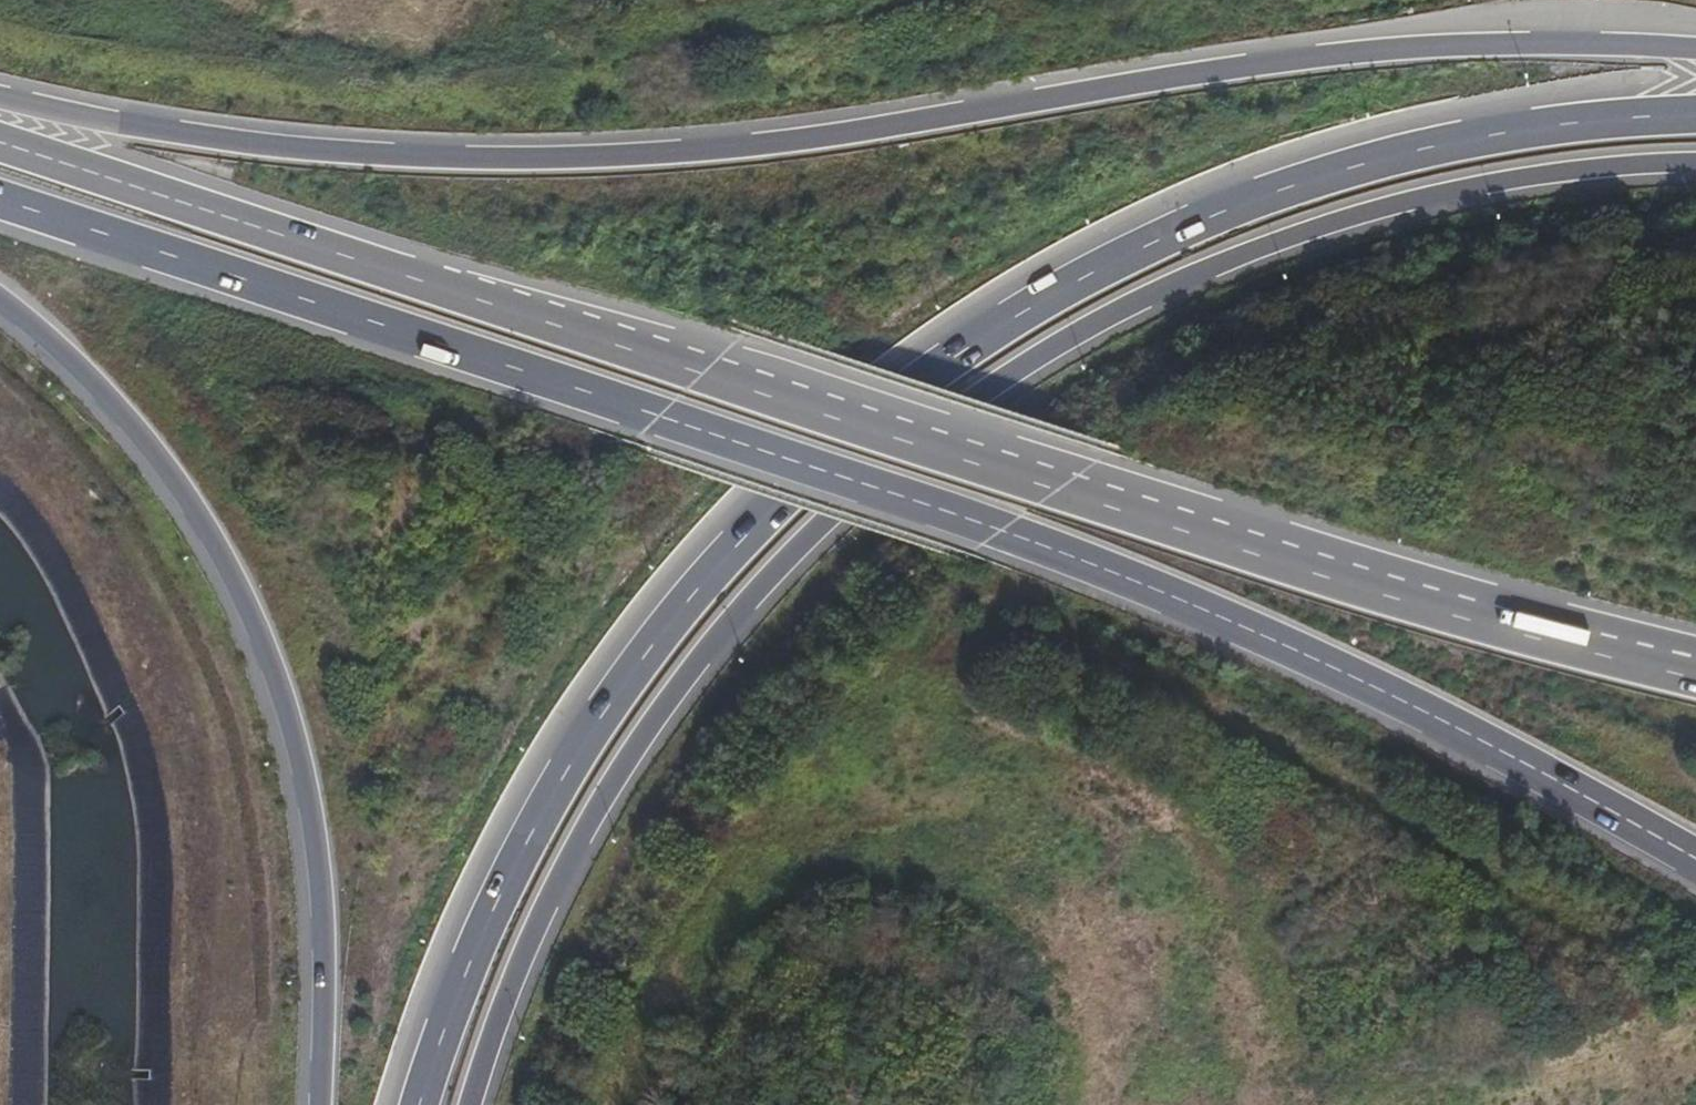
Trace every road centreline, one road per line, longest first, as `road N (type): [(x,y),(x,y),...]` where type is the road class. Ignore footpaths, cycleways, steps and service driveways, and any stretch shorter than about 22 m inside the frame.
road 1 (trunk): [(0,200),(1127,575),(1416,706),(1695,857)]
road 2 (motorway): [(1695,104),(1466,129),(1253,190),(1054,282),(841,431),(720,546),(580,729),(474,928),(411,1104)]
road 3 (motorway): [(1695,49),(1561,43),(1360,52),(802,141),(617,158),(316,150),(117,123),(0,95)]
road 4 (motorway): [(472,1104),(539,917),(628,759),(750,597),(812,532),(943,420),(1132,301),(1322,226),(1497,181),(1695,161)]
road 5 (trunk): [(1128,512),(0,141)]
road 6 (motorway): [(0,296),(76,361),(152,446),(254,616),(292,723),(320,859),(327,965),(322,1104)]
road 7 (trunk): [(1695,677),(1338,581),(1128,512)]
road 8 (motorway): [(1695,648),(1128,512)]

